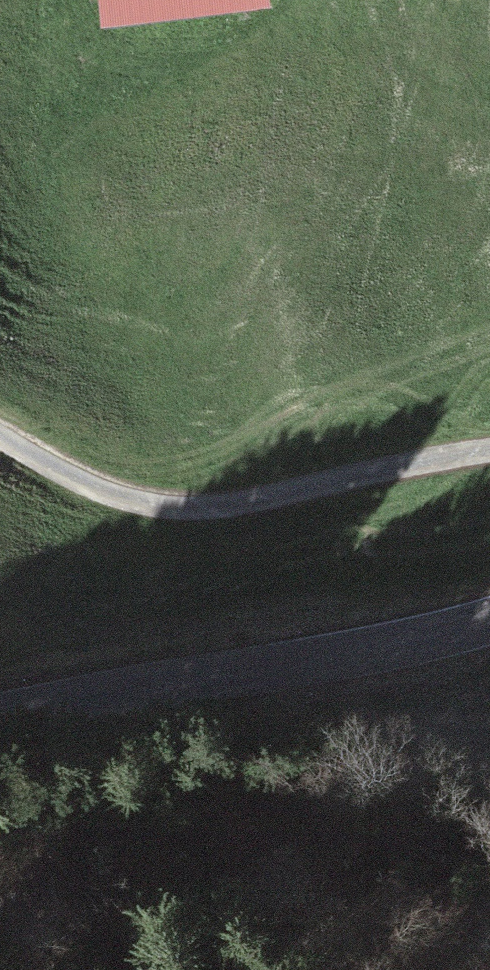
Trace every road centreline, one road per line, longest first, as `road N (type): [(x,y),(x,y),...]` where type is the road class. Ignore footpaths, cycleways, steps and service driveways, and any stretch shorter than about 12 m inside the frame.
road 1 (track): [(0,427),(111,491),(182,506),(267,501),(489,452)]
road 2 (tertiary): [(0,713),(366,653),(489,621)]

